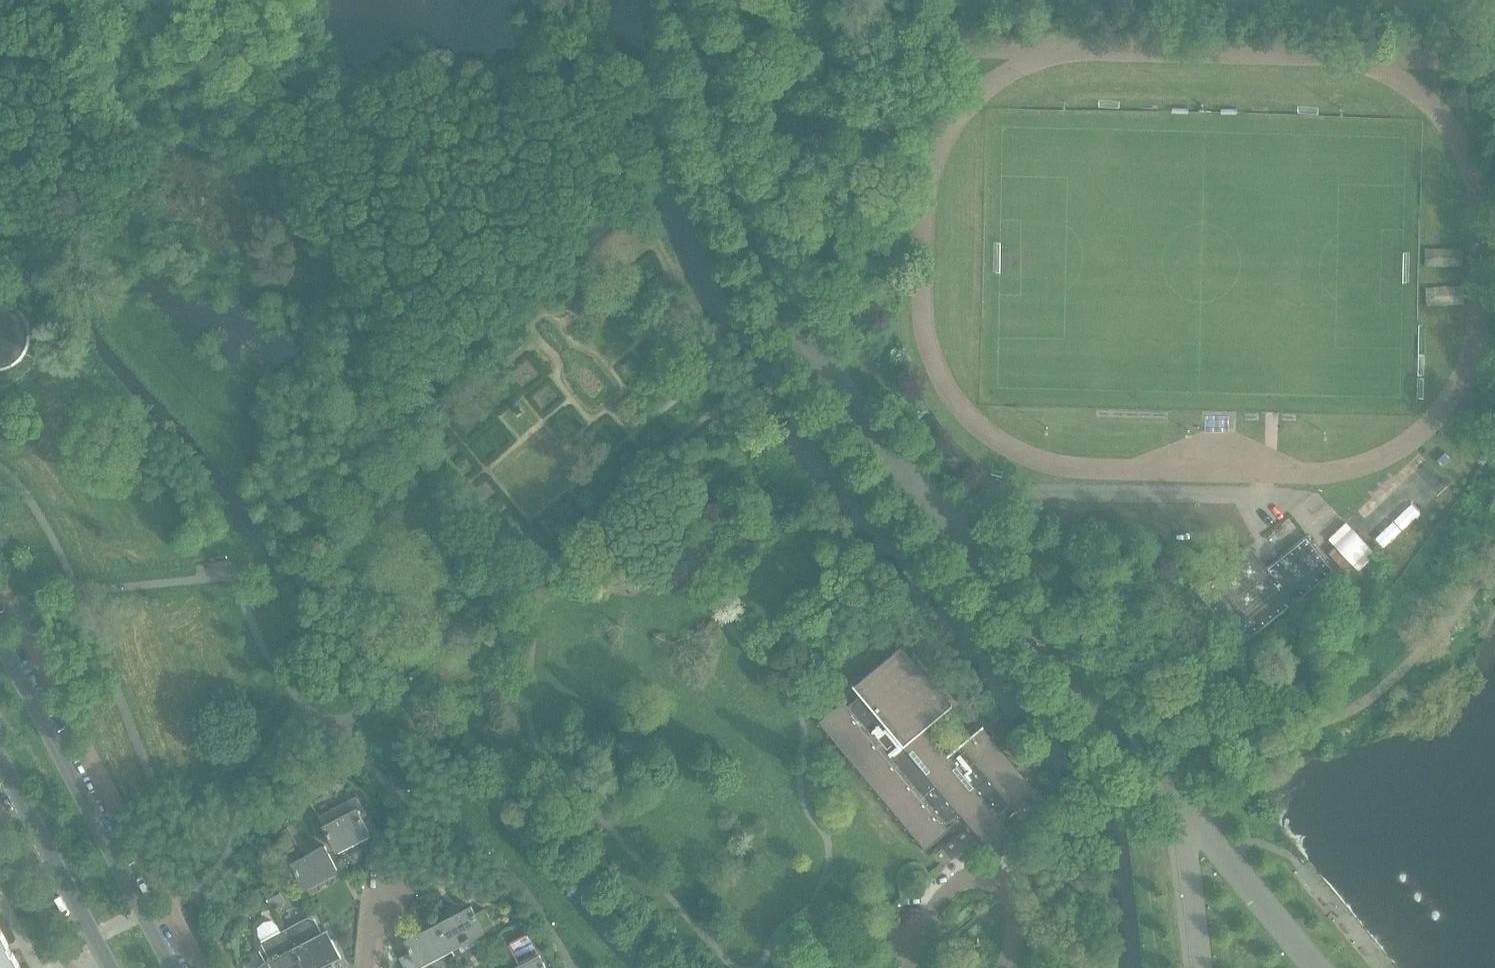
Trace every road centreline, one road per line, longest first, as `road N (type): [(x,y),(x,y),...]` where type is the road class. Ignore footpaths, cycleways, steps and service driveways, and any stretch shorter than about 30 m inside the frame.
road 1 (secondary): [(177,967),(0,639)]
road 2 (secondary): [(0,765),(104,964)]

